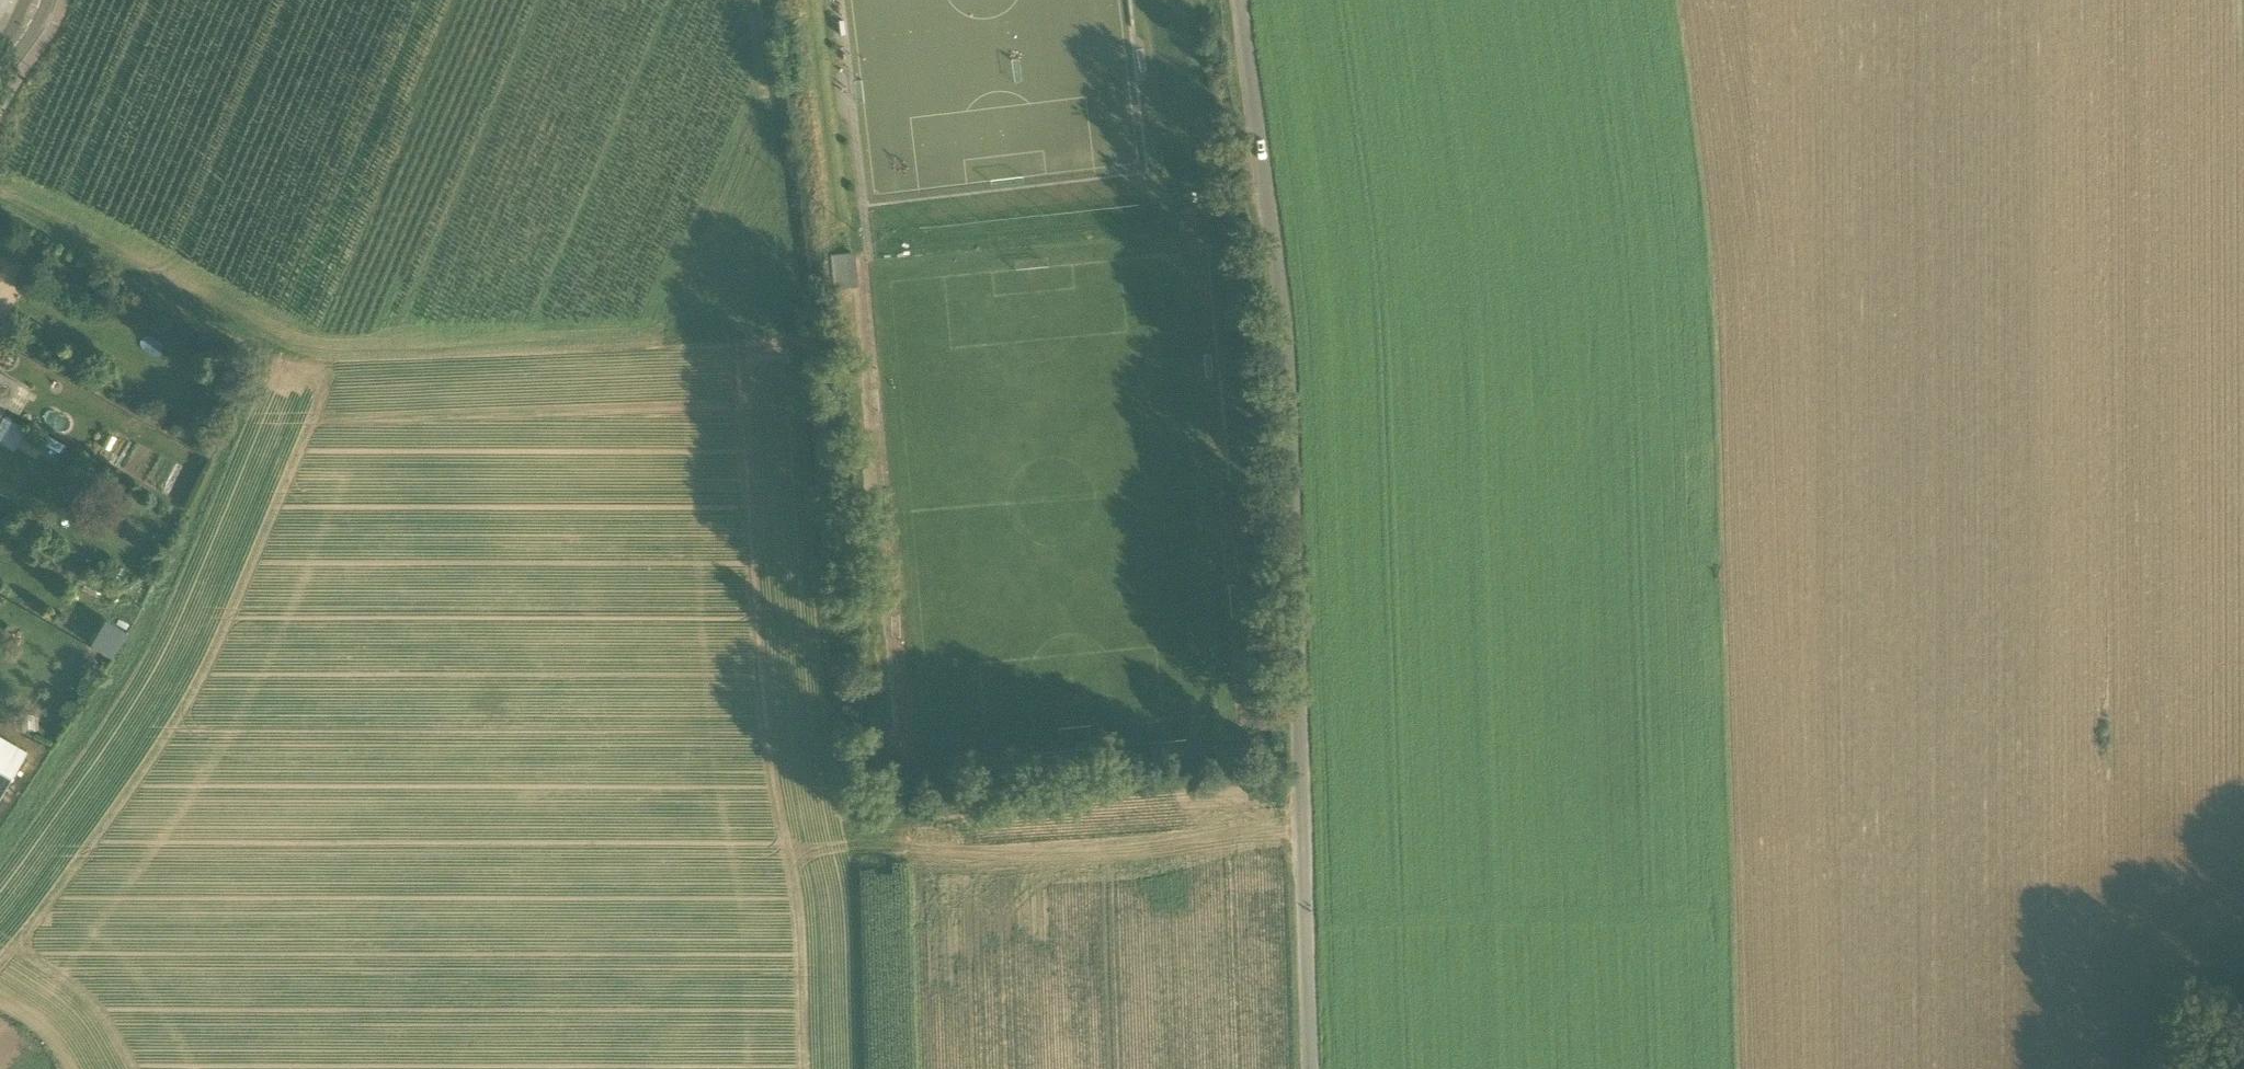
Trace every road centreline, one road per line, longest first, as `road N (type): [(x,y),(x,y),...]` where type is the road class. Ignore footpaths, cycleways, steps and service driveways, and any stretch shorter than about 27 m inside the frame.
road 1 (unclassified): [(1310,1068),(1284,326),(1241,0)]

